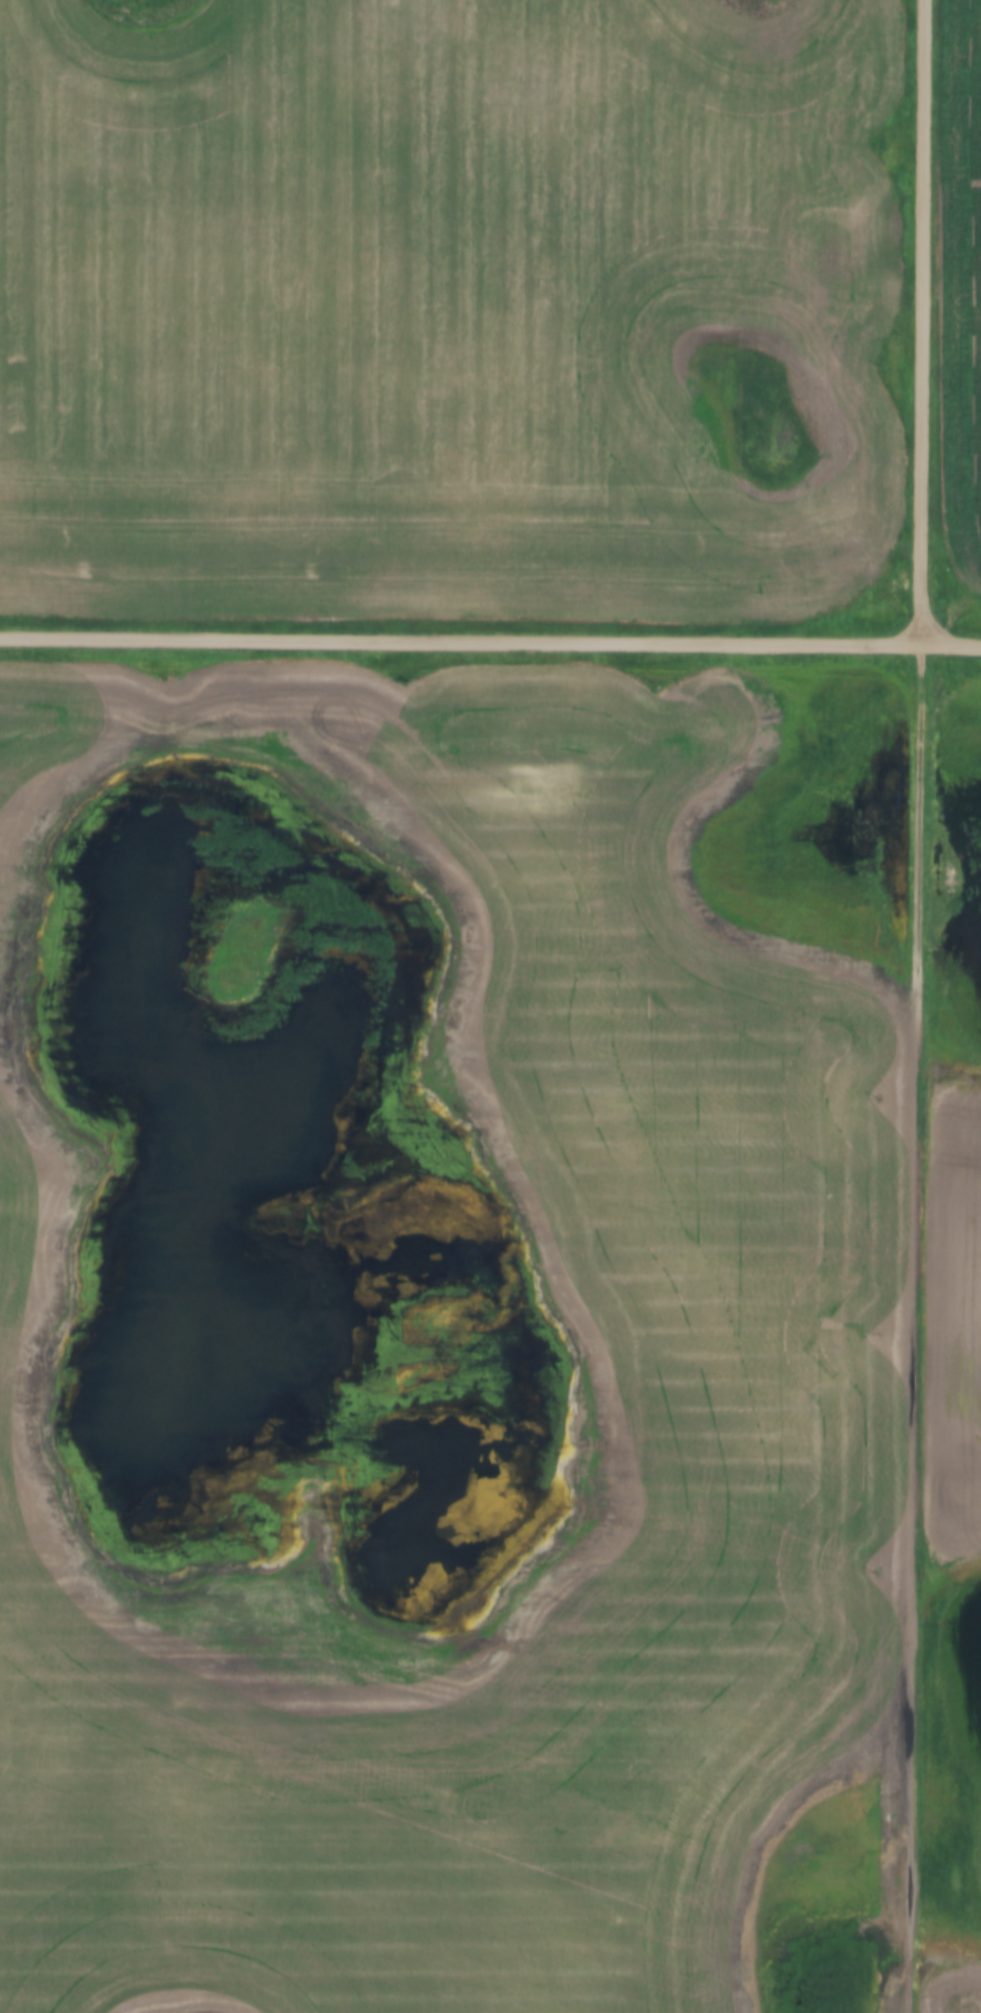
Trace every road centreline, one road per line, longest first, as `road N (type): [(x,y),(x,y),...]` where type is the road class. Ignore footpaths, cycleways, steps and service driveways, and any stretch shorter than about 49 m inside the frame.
road 1 (track): [(914,2012),(920,646)]
road 2 (residential): [(980,646),(0,639)]
road 3 (residential): [(920,646),(924,0)]

